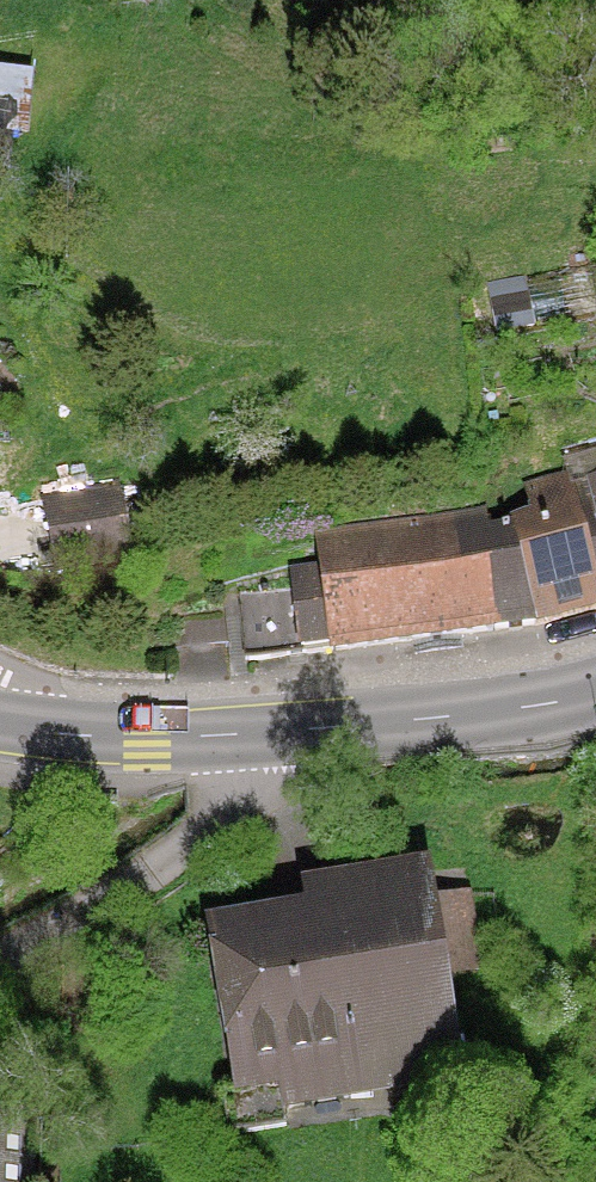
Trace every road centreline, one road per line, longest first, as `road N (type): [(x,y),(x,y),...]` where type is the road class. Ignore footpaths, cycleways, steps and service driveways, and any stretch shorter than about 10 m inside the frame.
road 1 (residential): [(259,734),(237,795),(178,861),(0,964)]
road 2 (secondary): [(259,734),(492,712),(595,690)]
road 3 (secondary): [(52,728),(153,741),(259,734)]

